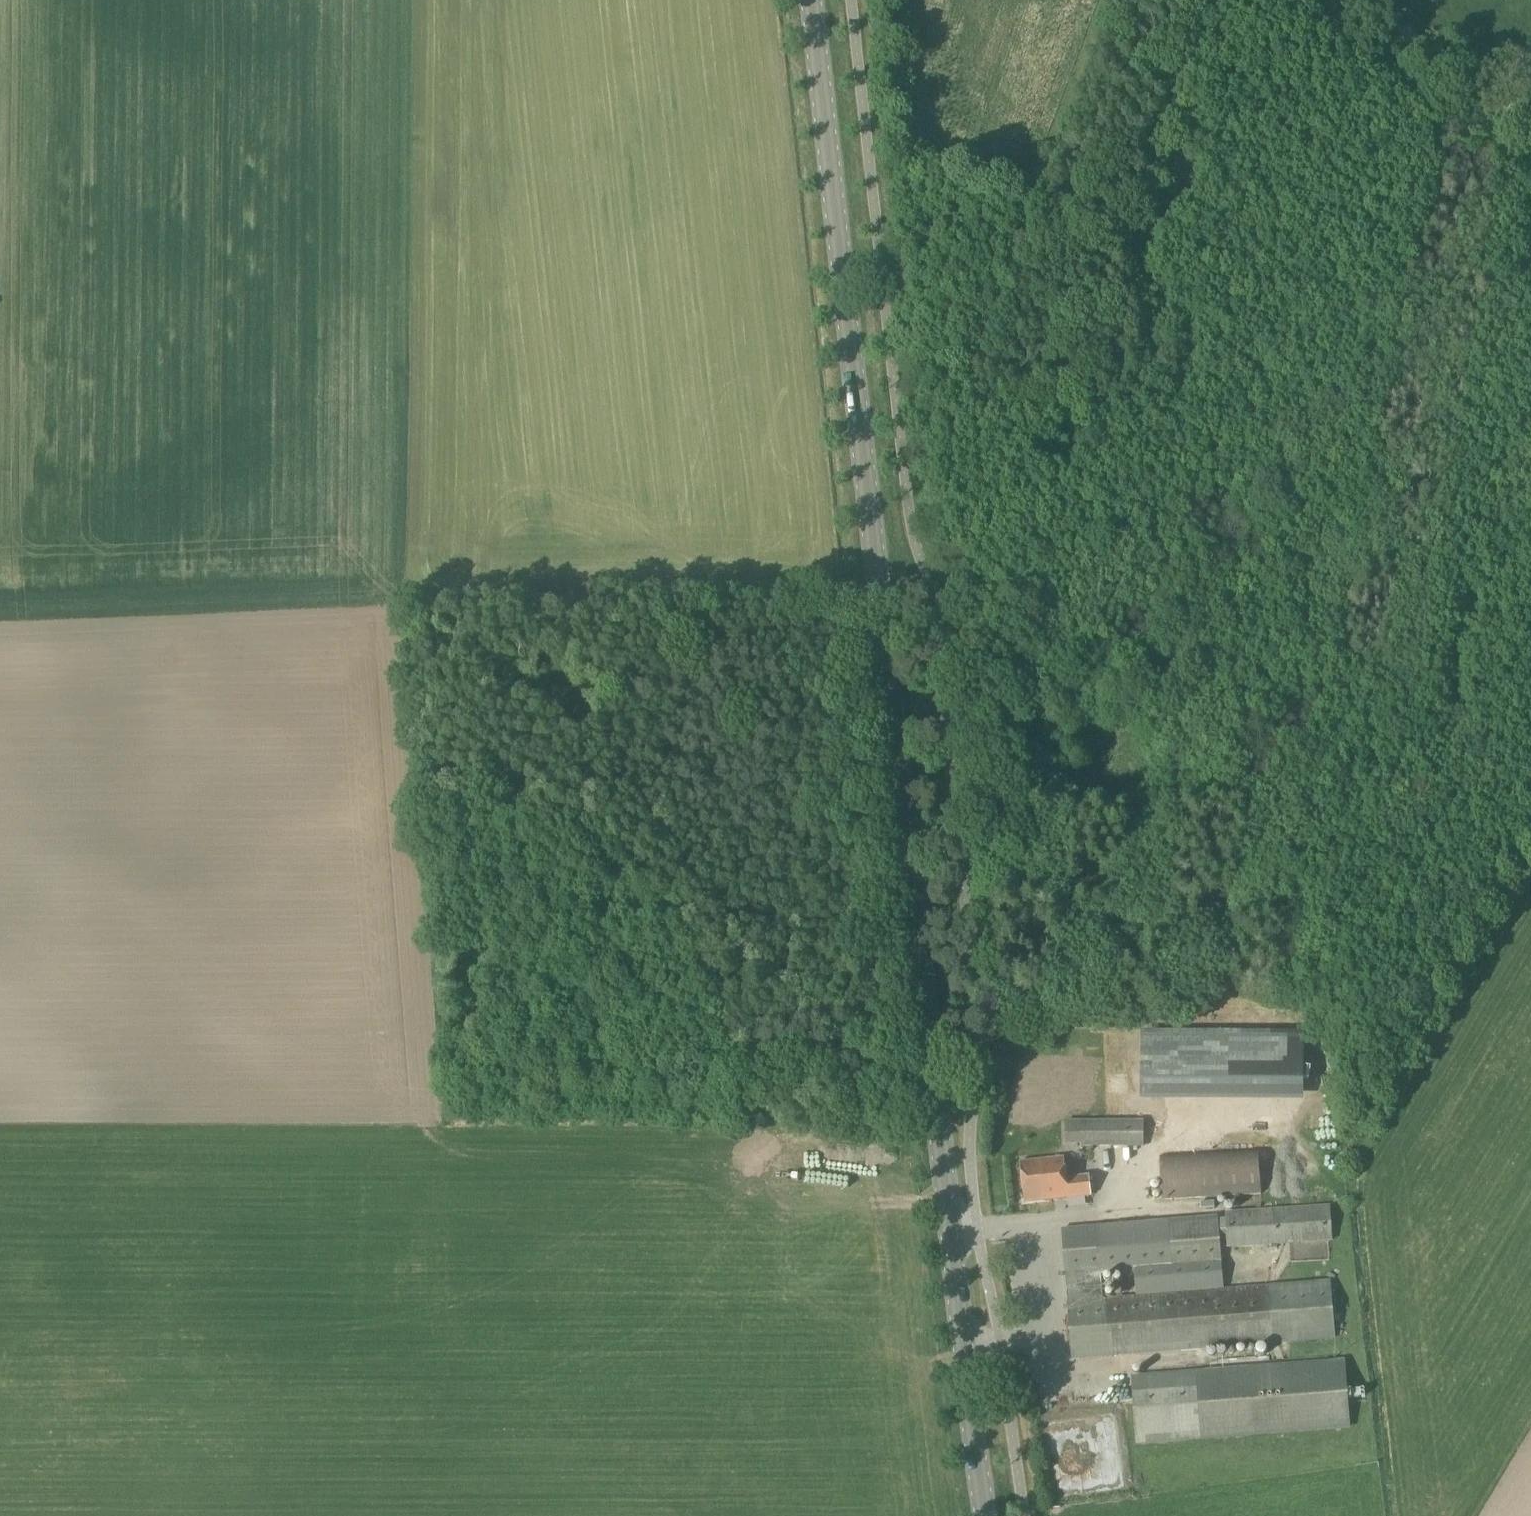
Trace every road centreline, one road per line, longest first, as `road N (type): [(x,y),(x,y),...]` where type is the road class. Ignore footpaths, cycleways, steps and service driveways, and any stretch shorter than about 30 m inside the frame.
road 1 (secondary): [(986,1515),(811,0)]
road 2 (track): [(1530,130),(1359,0)]

